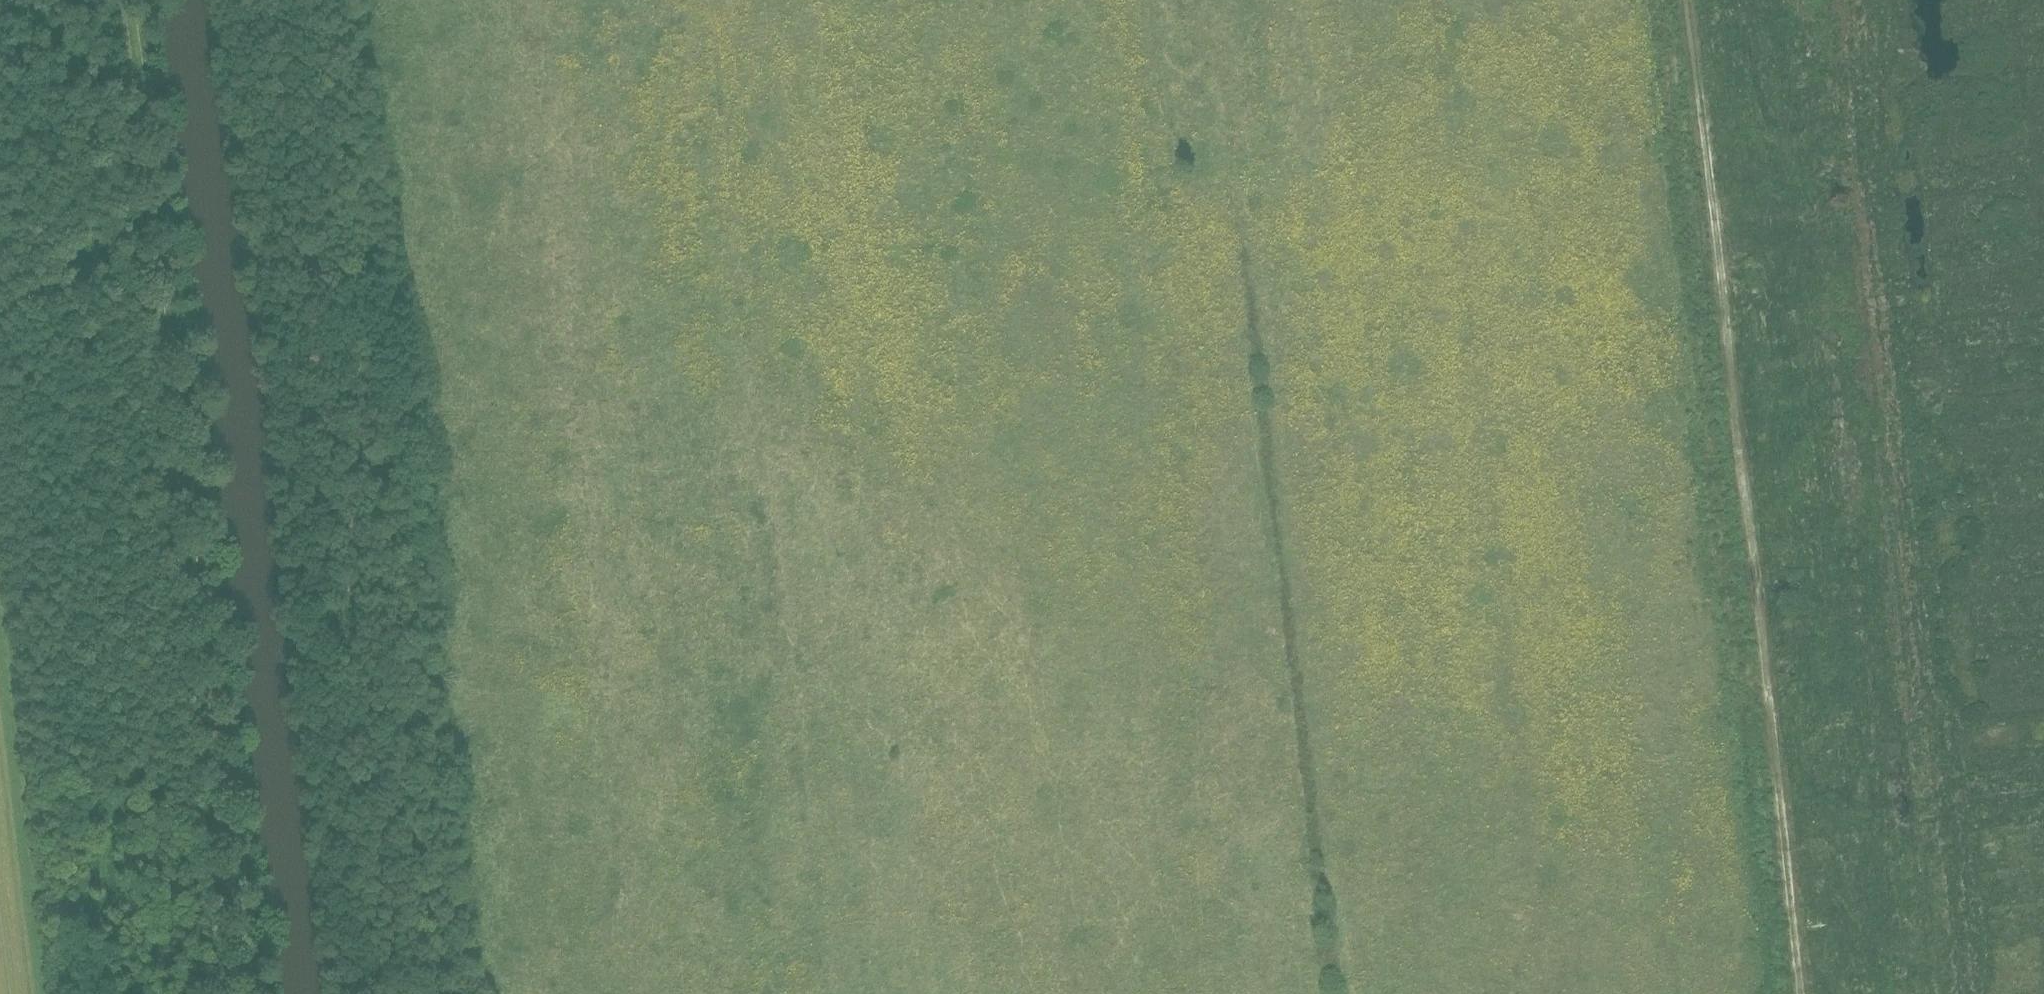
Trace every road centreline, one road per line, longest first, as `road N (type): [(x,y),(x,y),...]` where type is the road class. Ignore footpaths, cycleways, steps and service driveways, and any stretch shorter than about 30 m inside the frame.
road 1 (track): [(1802,993),(1689,0)]

